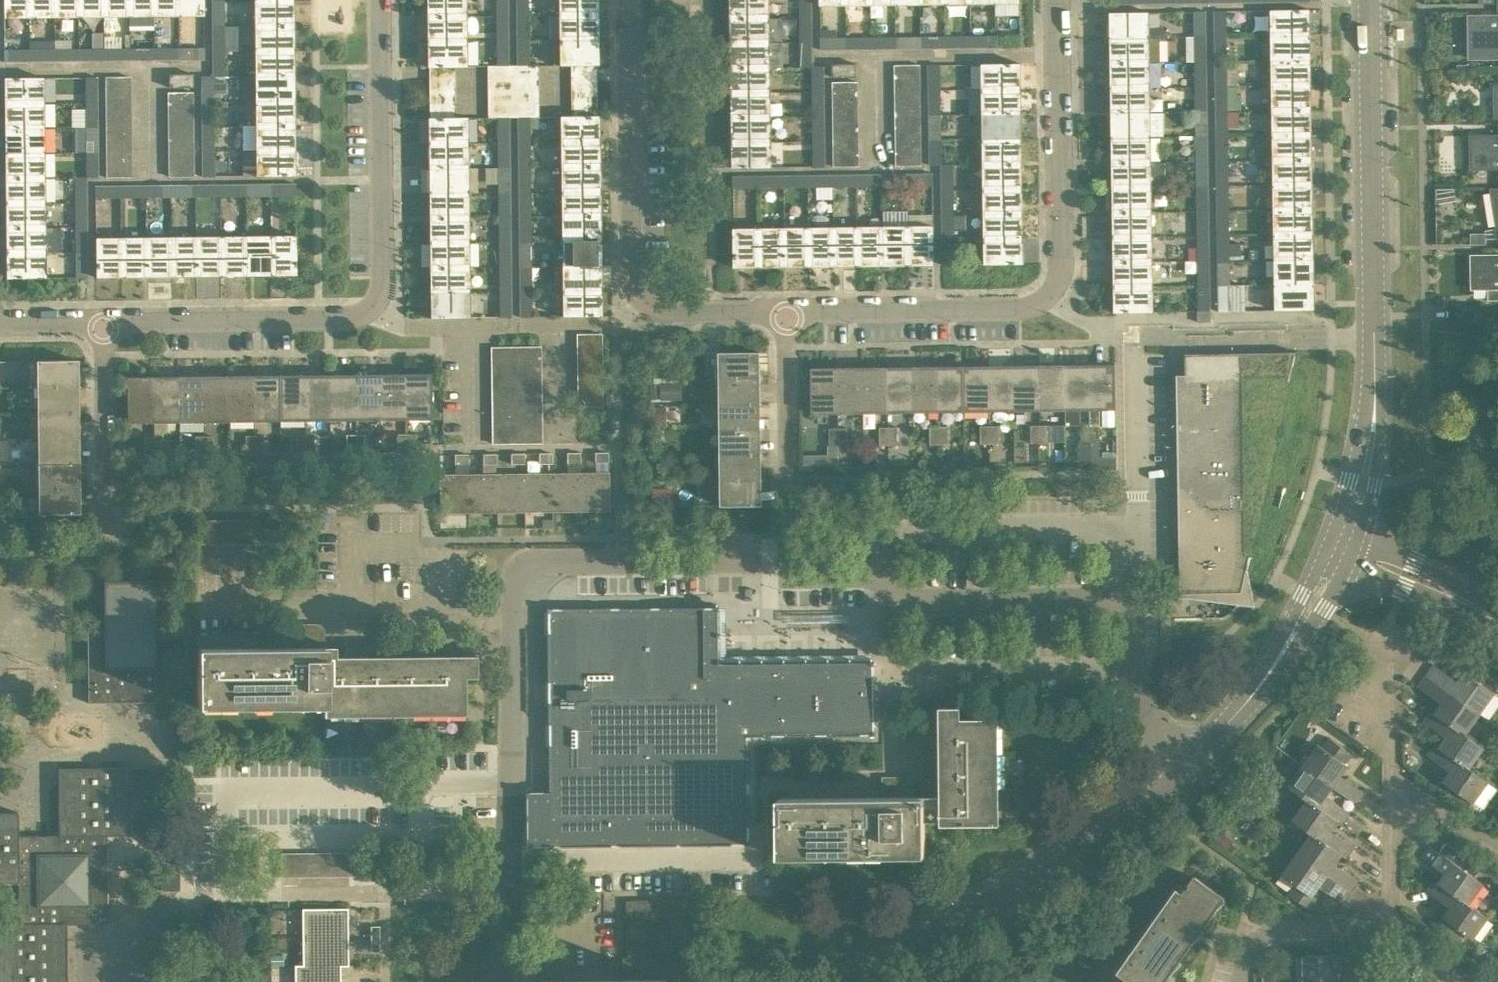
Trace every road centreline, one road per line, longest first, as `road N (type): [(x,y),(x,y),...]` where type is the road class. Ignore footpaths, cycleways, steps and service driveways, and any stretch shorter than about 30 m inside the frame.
road 1 (residential): [(1189,762),(1163,738),(1126,674),(912,667),(892,637),(891,576),(795,577),(752,562),(539,562),(514,576),(511,616)]
road 2 (residential): [(103,322),(344,319),(372,308),(383,279),(379,0)]
road 3 (residential): [(1057,0),(1060,263),(1049,296),(1017,308),(785,311)]
road 4 (tertiary): [(1342,548),(1374,412),(1368,0)]
road 5 (residential): [(785,311),(666,312),(635,289),(632,0)]
road 6 (tertiary): [(853,981),(1143,803),(1189,762)]
road 7 (unclassified): [(229,894),(511,893)]
road 8 (residential): [(511,893),(511,616)]
road 9 (tertiary): [(1189,762),(1267,675),(1342,548)]
road 10 (residential): [(103,322),(106,526)]
road 11 (residential): [(787,501),(785,311)]
road 12 (residential): [(1389,931),(1282,926),(1263,933),(1240,981)]
road 13 (tertiary): [(1497,620),(1342,548)]
road 14 (residential): [(1389,931),(1390,778)]
road 15 (residential): [(1390,778),(1389,647)]
road 16 (residential): [(1497,851),(1390,778)]

